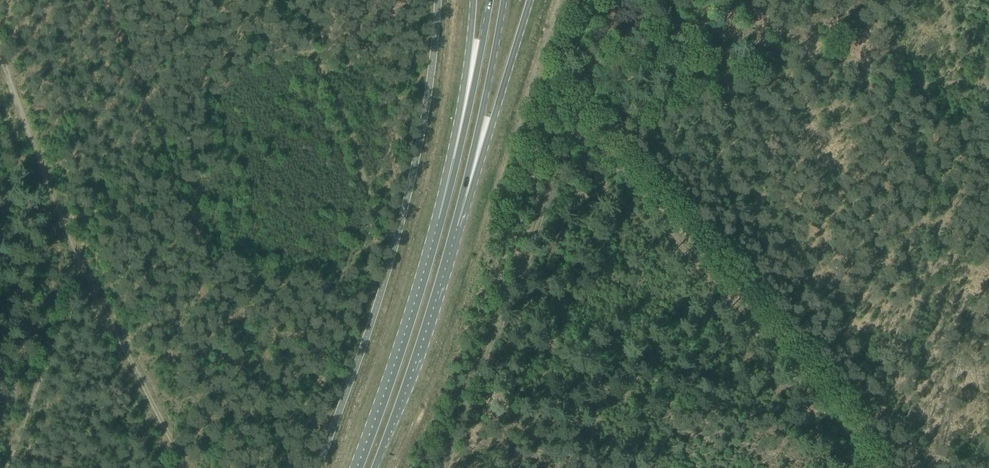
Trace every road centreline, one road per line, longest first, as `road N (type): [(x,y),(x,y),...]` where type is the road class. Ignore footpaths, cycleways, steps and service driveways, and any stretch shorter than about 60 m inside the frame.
road 1 (track): [(873,467),(845,413),(580,123)]
road 2 (primary): [(442,220),(359,467)]
road 3 (primary): [(373,467),(454,225)]
road 4 (primary): [(454,225),(530,0)]
road 5 (track): [(87,265),(0,51)]
road 6 (primary): [(454,225),(502,0)]
road 7 (track): [(189,467),(87,265)]
road 8 (primary): [(489,0),(442,220)]
road 9 (primary): [(473,0),(442,220)]
road 10 (track): [(5,467),(87,265)]

